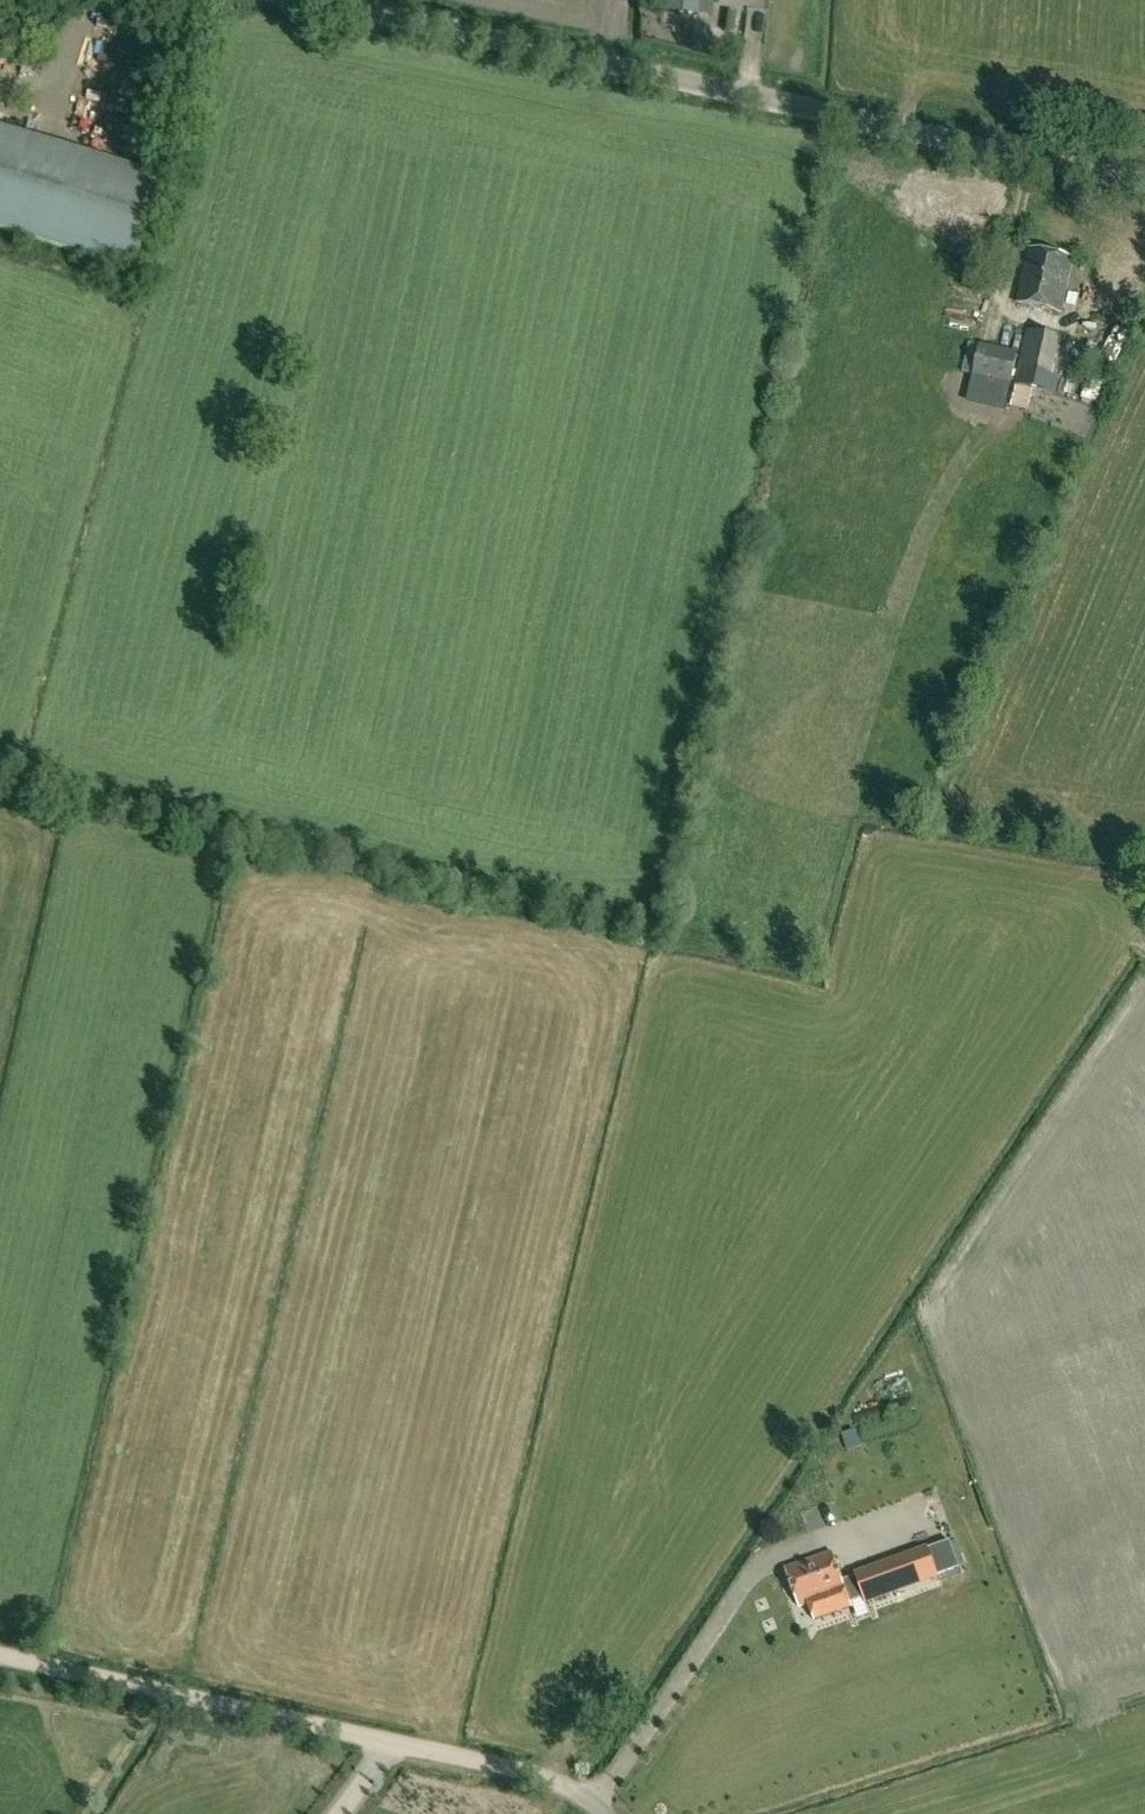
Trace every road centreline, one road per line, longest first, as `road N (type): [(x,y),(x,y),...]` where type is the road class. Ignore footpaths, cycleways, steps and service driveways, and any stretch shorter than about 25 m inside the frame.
road 1 (unclassified): [(1144,184),(314,0)]
road 2 (track): [(0,1656),(514,1770),(576,1791)]

